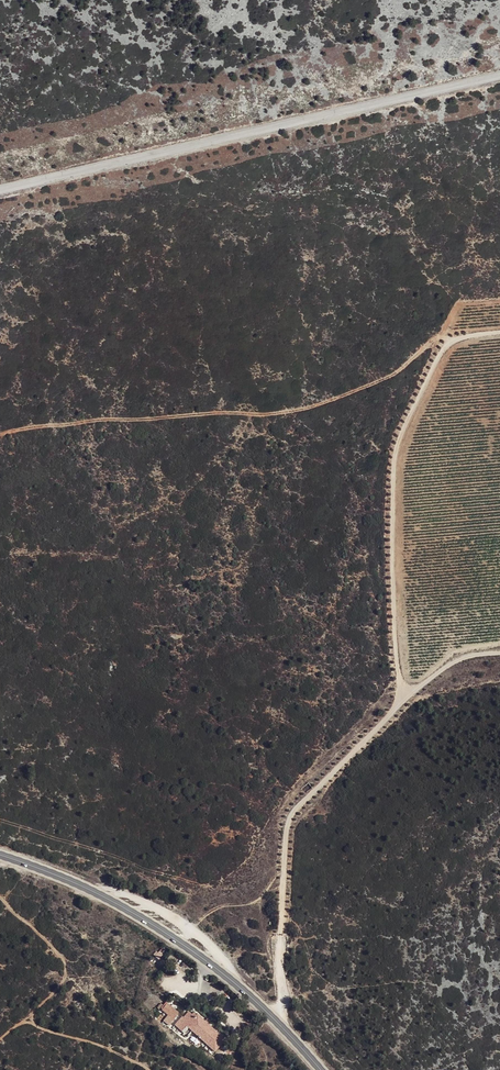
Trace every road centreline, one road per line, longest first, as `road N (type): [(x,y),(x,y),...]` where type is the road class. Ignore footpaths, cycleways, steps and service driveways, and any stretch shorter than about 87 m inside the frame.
road 1 (unclassified): [(499,75),(0,190)]
road 2 (track): [(499,652),(450,664),(405,692),(289,817),(279,861),(283,1002),(273,1017)]
road 3 (track): [(448,342),(394,378),(284,414),(99,419),(0,435)]
road 4 (track): [(405,692),(394,558),(402,441),(448,342),(499,331)]
road 5 (primary): [(321,1069),(251,997),(168,934),(84,886),(0,855)]
road 6 (track): [(0,897),(65,960),(60,988),(20,1024)]
road 7 (track): [(0,1040),(32,1023),(151,1069)]

